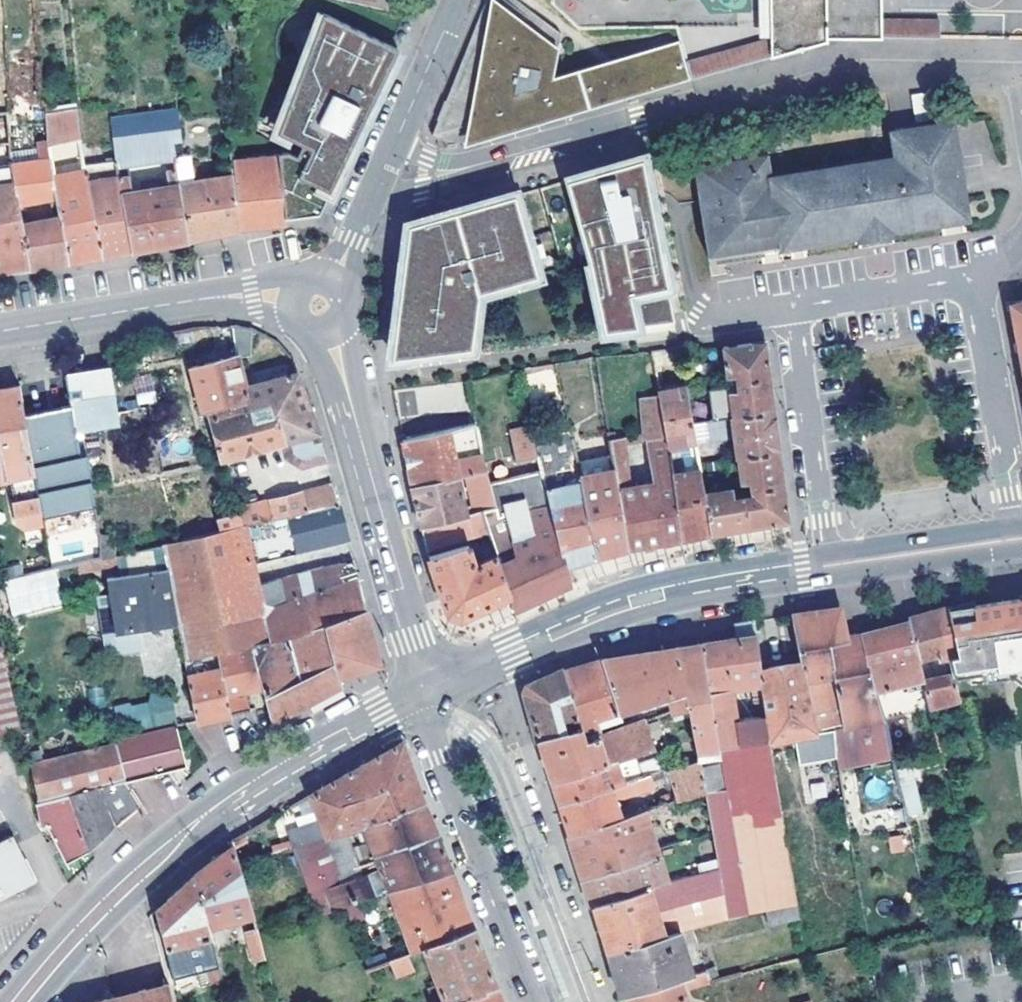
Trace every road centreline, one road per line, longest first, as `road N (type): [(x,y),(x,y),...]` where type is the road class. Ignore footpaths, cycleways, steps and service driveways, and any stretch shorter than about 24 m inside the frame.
road 1 (tertiary): [(21,1001),(100,911),(171,848),(270,779),(420,698)]
road 2 (tertiary): [(420,698),(608,611),(681,589),(831,565)]
road 3 (residential): [(590,1001),(500,767),(478,737),(420,698)]
road 4 (unclassified): [(420,698),(534,1001)]
road 5 (residential): [(698,105),(442,173),(386,161)]
road 6 (tertiary): [(349,396),(416,636),(420,698)]
road 7 (residential): [(831,565),(795,307)]
road 8 (residential): [(975,281),(1016,538)]
road 9 (tertiary): [(0,331),(224,295)]
road 10 (tertiary): [(831,565),(1016,538)]
road 11 (residential): [(795,307),(975,281)]
road 12 (residential): [(386,161),(459,0)]
road 13 (residential): [(337,273),(386,161)]

